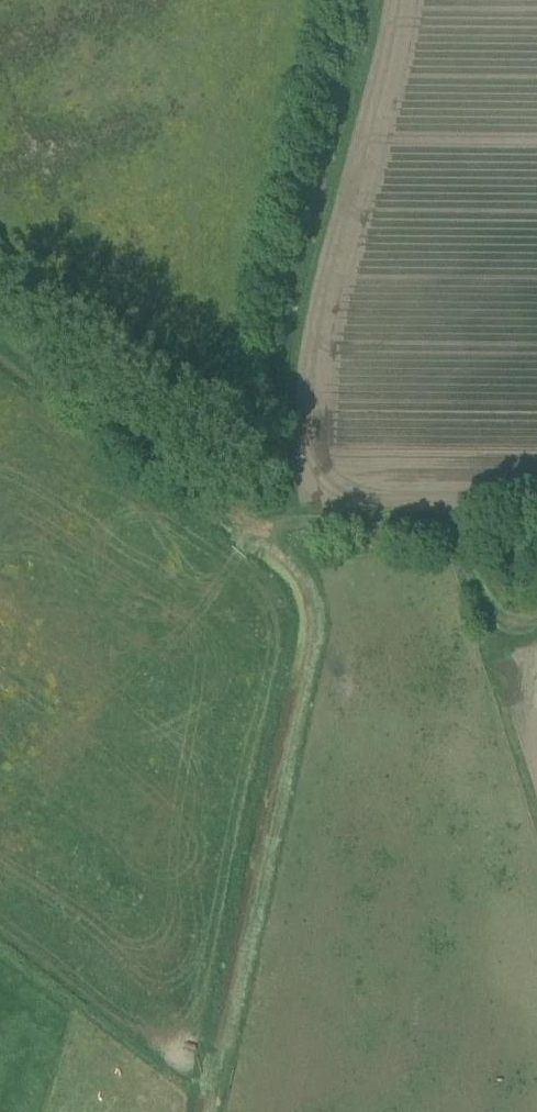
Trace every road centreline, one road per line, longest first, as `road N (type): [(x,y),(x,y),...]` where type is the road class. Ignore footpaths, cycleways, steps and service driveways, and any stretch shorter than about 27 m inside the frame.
road 1 (track): [(222,1111),(309,689),(317,595),(295,563),(274,501),(276,413),(357,0)]
road 2 (track): [(0,317),(284,526),(427,535),(471,572),(483,613),(515,626),(536,615)]

